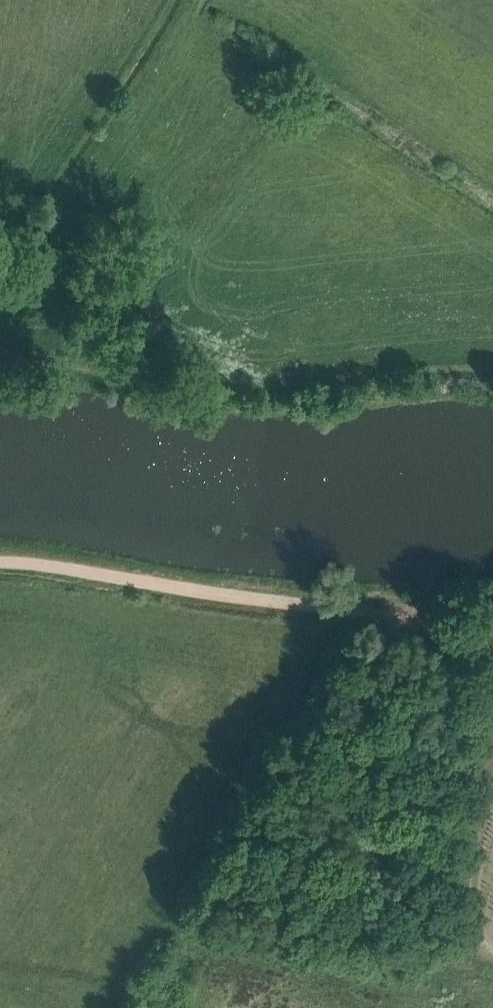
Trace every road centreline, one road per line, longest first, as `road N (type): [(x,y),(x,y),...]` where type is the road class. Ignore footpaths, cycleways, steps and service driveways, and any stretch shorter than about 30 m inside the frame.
road 1 (track): [(492,648),(422,612),(247,603),(0,562)]

